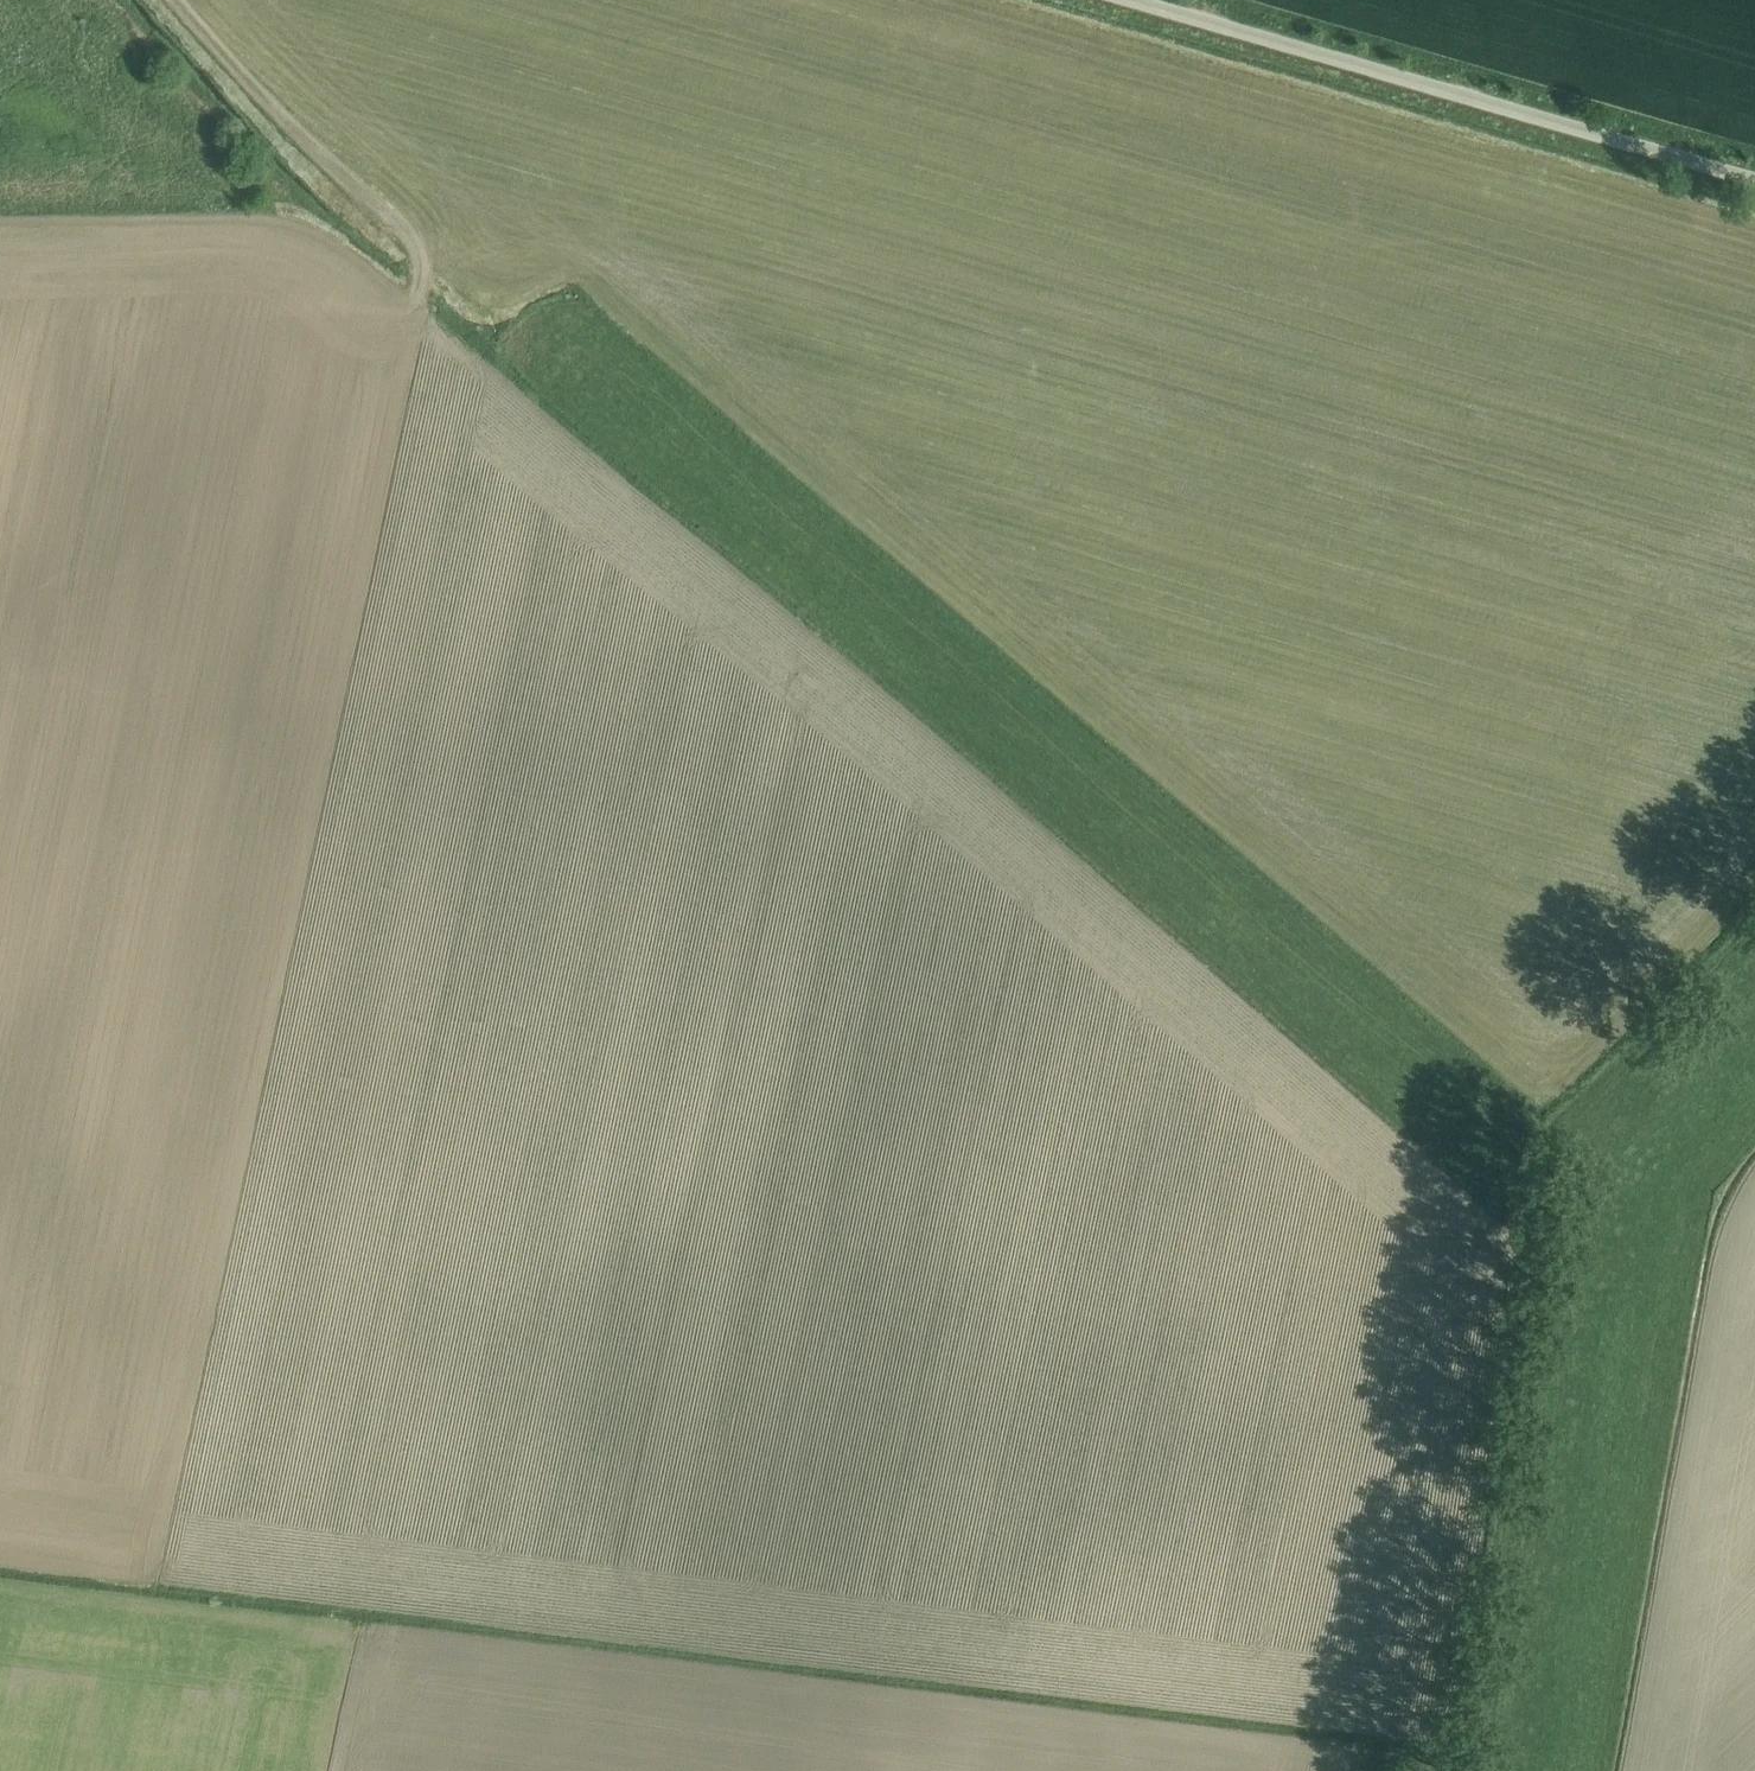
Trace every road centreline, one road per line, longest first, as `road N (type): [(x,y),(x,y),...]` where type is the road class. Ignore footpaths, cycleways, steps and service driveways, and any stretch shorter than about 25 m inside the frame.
road 1 (unclassified): [(1754,181),(1132,0)]
road 2 (track): [(416,297),(420,258),(411,236),(261,95),(177,0)]

